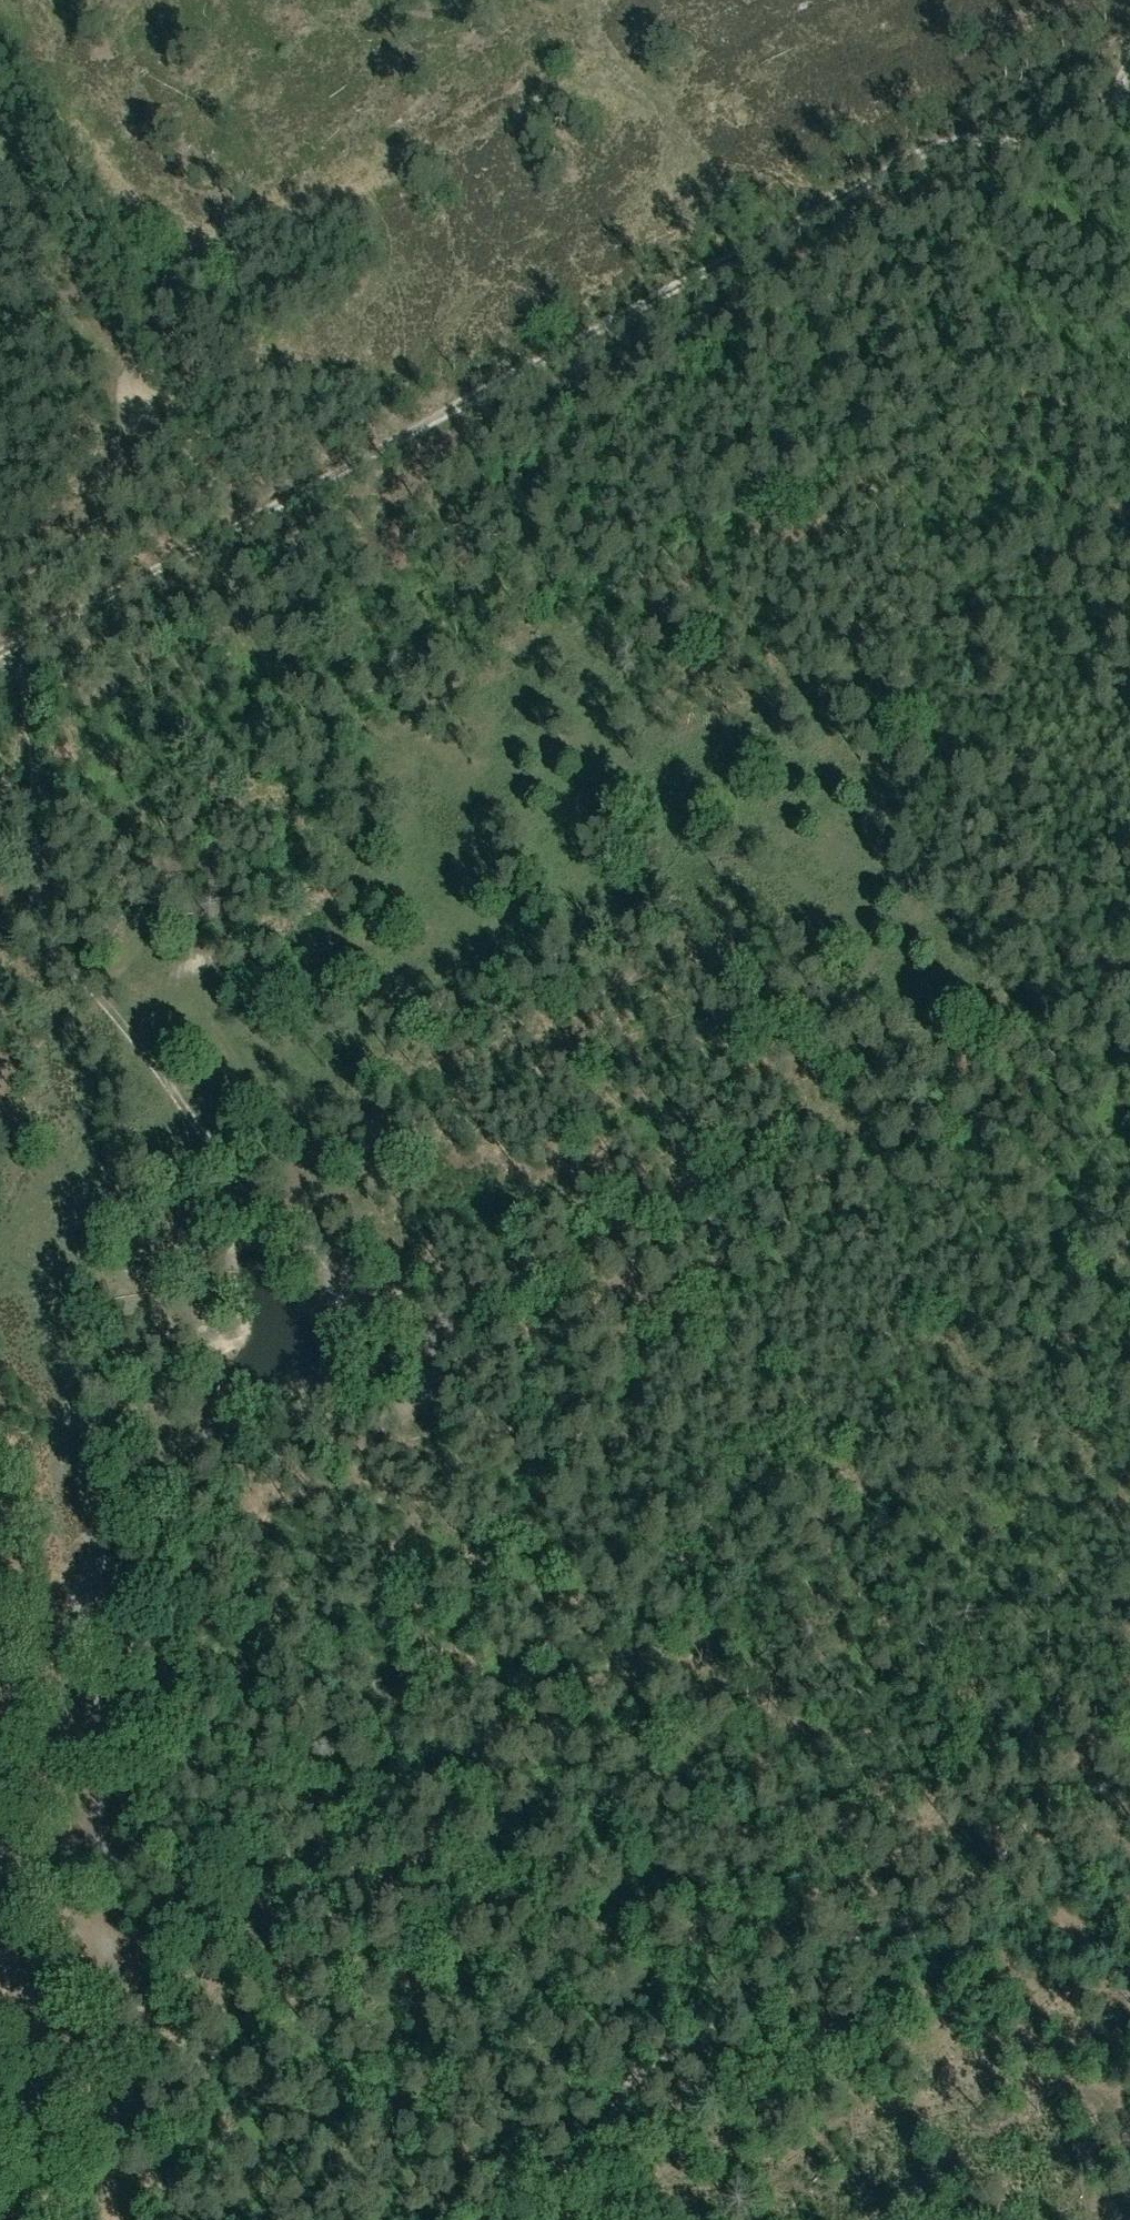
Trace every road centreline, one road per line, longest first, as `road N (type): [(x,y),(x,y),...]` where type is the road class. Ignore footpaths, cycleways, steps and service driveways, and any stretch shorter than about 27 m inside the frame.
road 1 (track): [(0,648),(949,137),(1029,138),(1071,128),(1110,102),(1129,62)]
road 2 (track): [(23,636),(43,939),(235,1161)]

